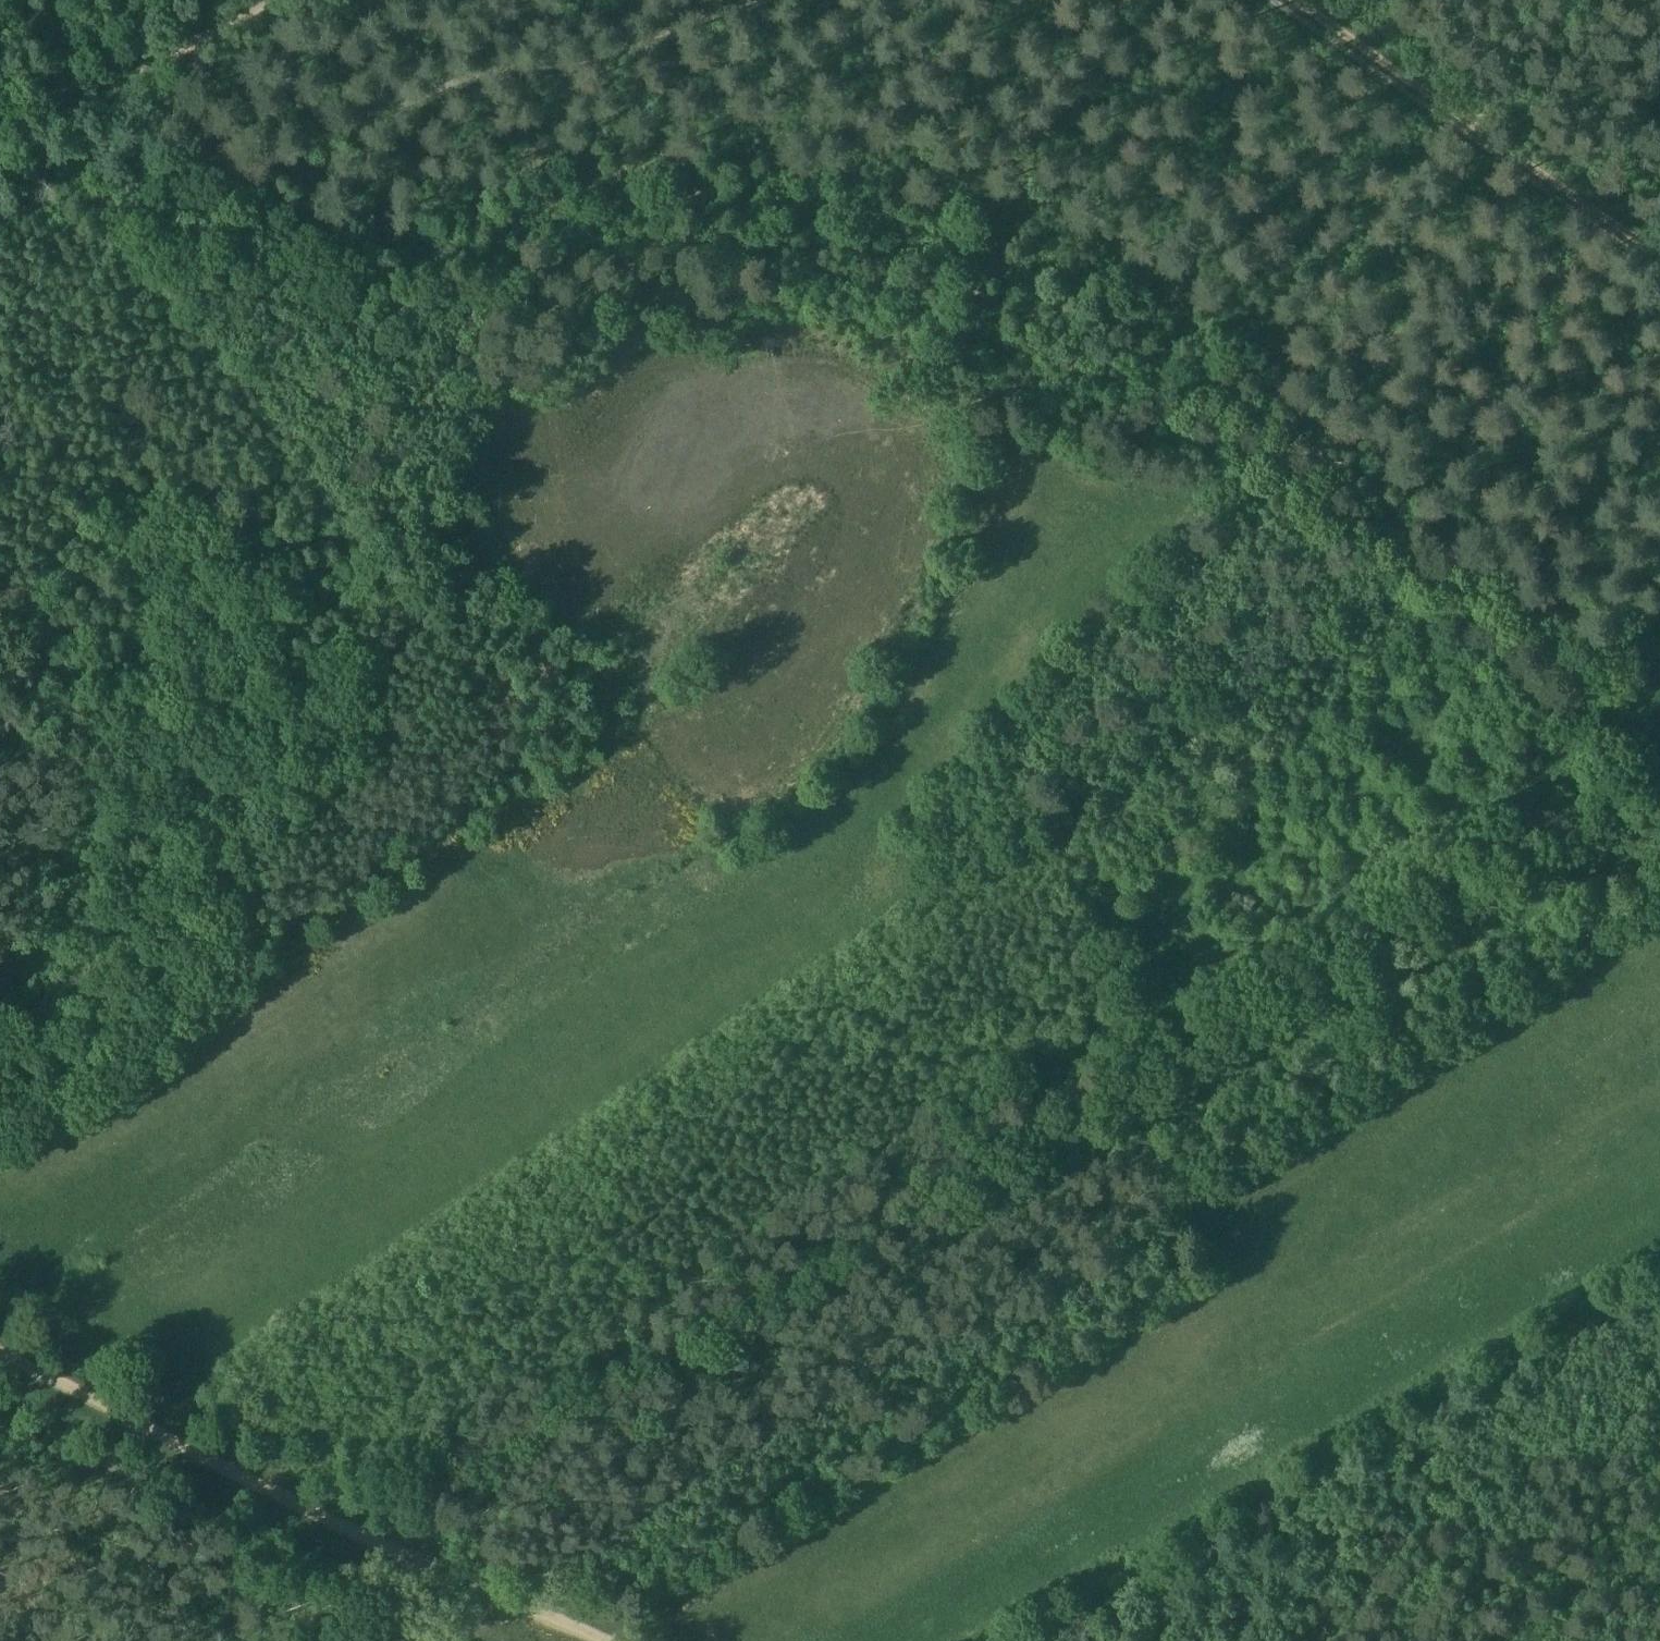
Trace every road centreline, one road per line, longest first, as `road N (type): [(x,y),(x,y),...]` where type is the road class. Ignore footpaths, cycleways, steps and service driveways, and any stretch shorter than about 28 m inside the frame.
road 1 (track): [(599,1640),(166,1439)]
road 2 (track): [(1294,0),(1630,233)]
road 3 (track): [(0,144),(261,0)]
road 4 (track): [(166,1439),(0,1355)]

